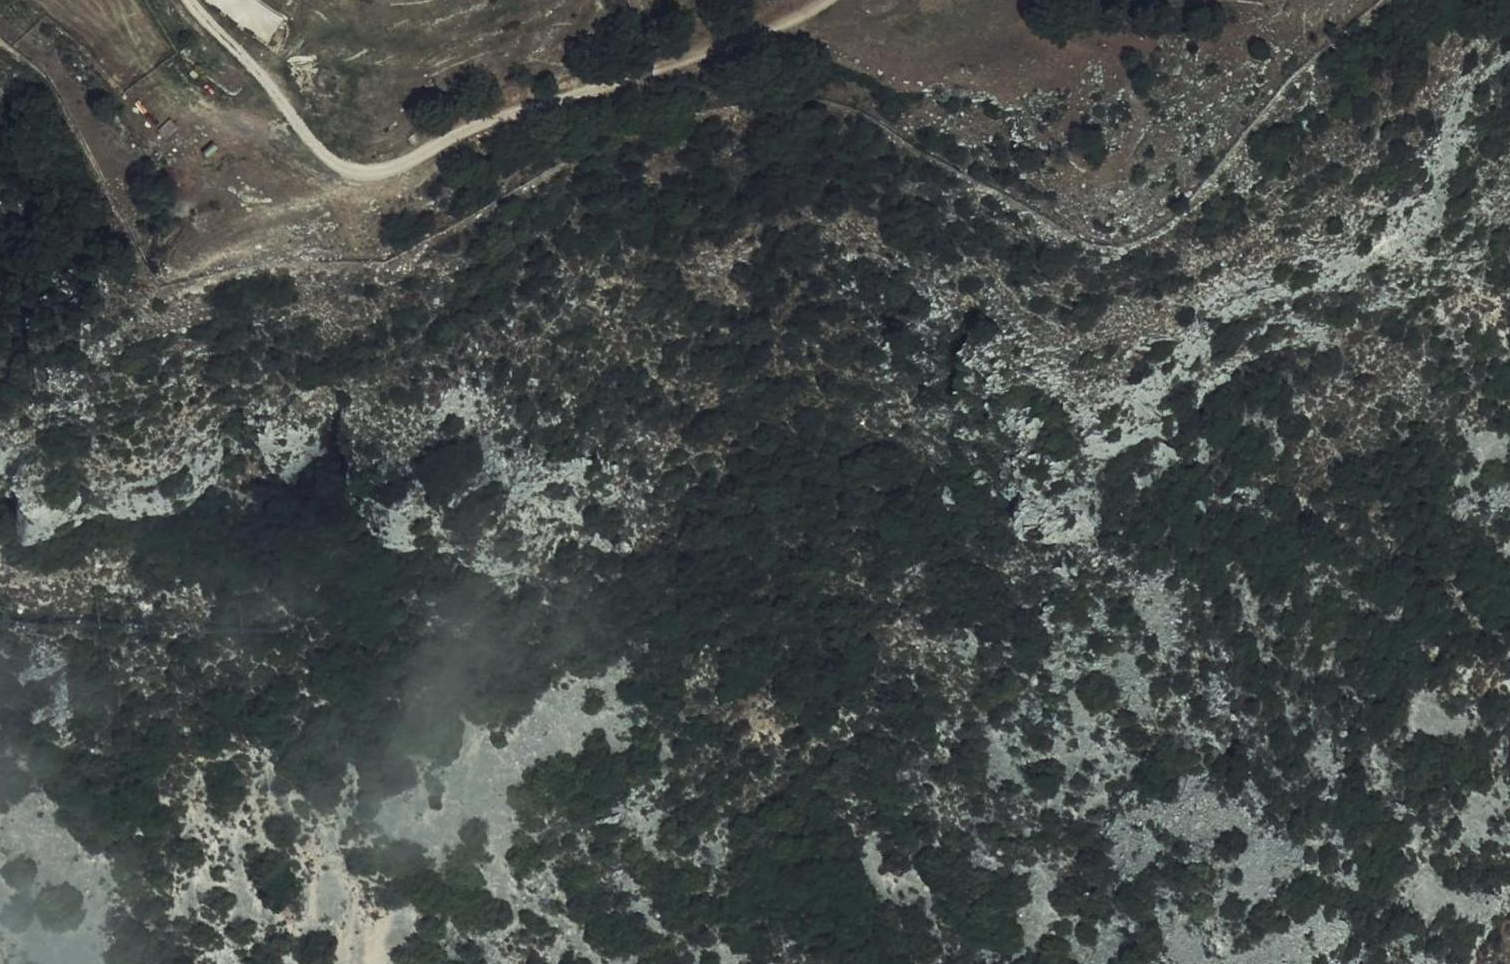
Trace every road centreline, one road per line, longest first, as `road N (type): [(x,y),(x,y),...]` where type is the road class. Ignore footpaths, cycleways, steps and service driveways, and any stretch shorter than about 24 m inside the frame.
road 1 (track): [(181,0),(250,77),(275,123),(318,167),(349,176),(393,164),(463,127),(601,90),(799,15),(818,0)]

